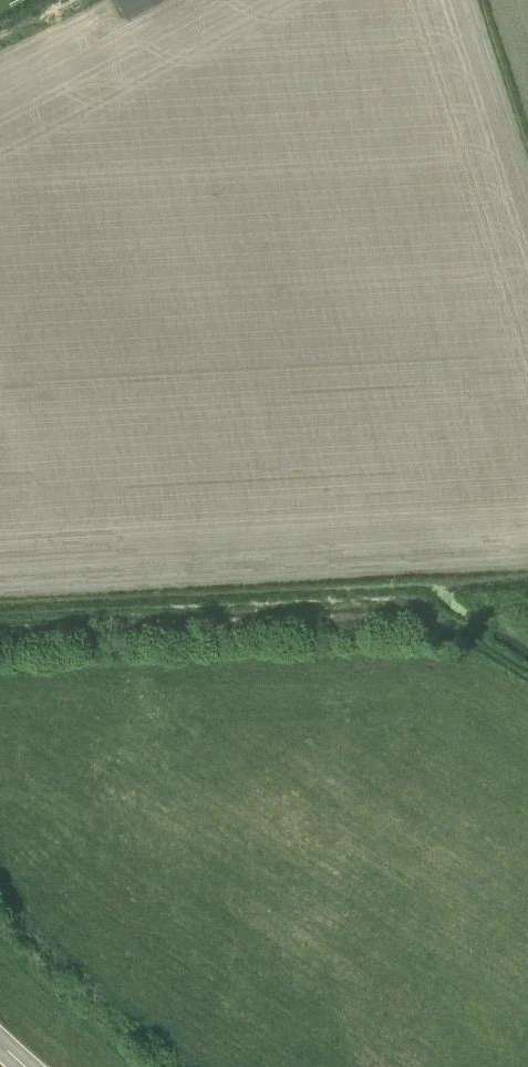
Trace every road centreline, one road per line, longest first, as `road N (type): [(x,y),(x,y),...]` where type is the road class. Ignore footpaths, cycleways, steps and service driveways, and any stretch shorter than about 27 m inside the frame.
road 1 (track): [(0,617),(410,602),(527,669)]

